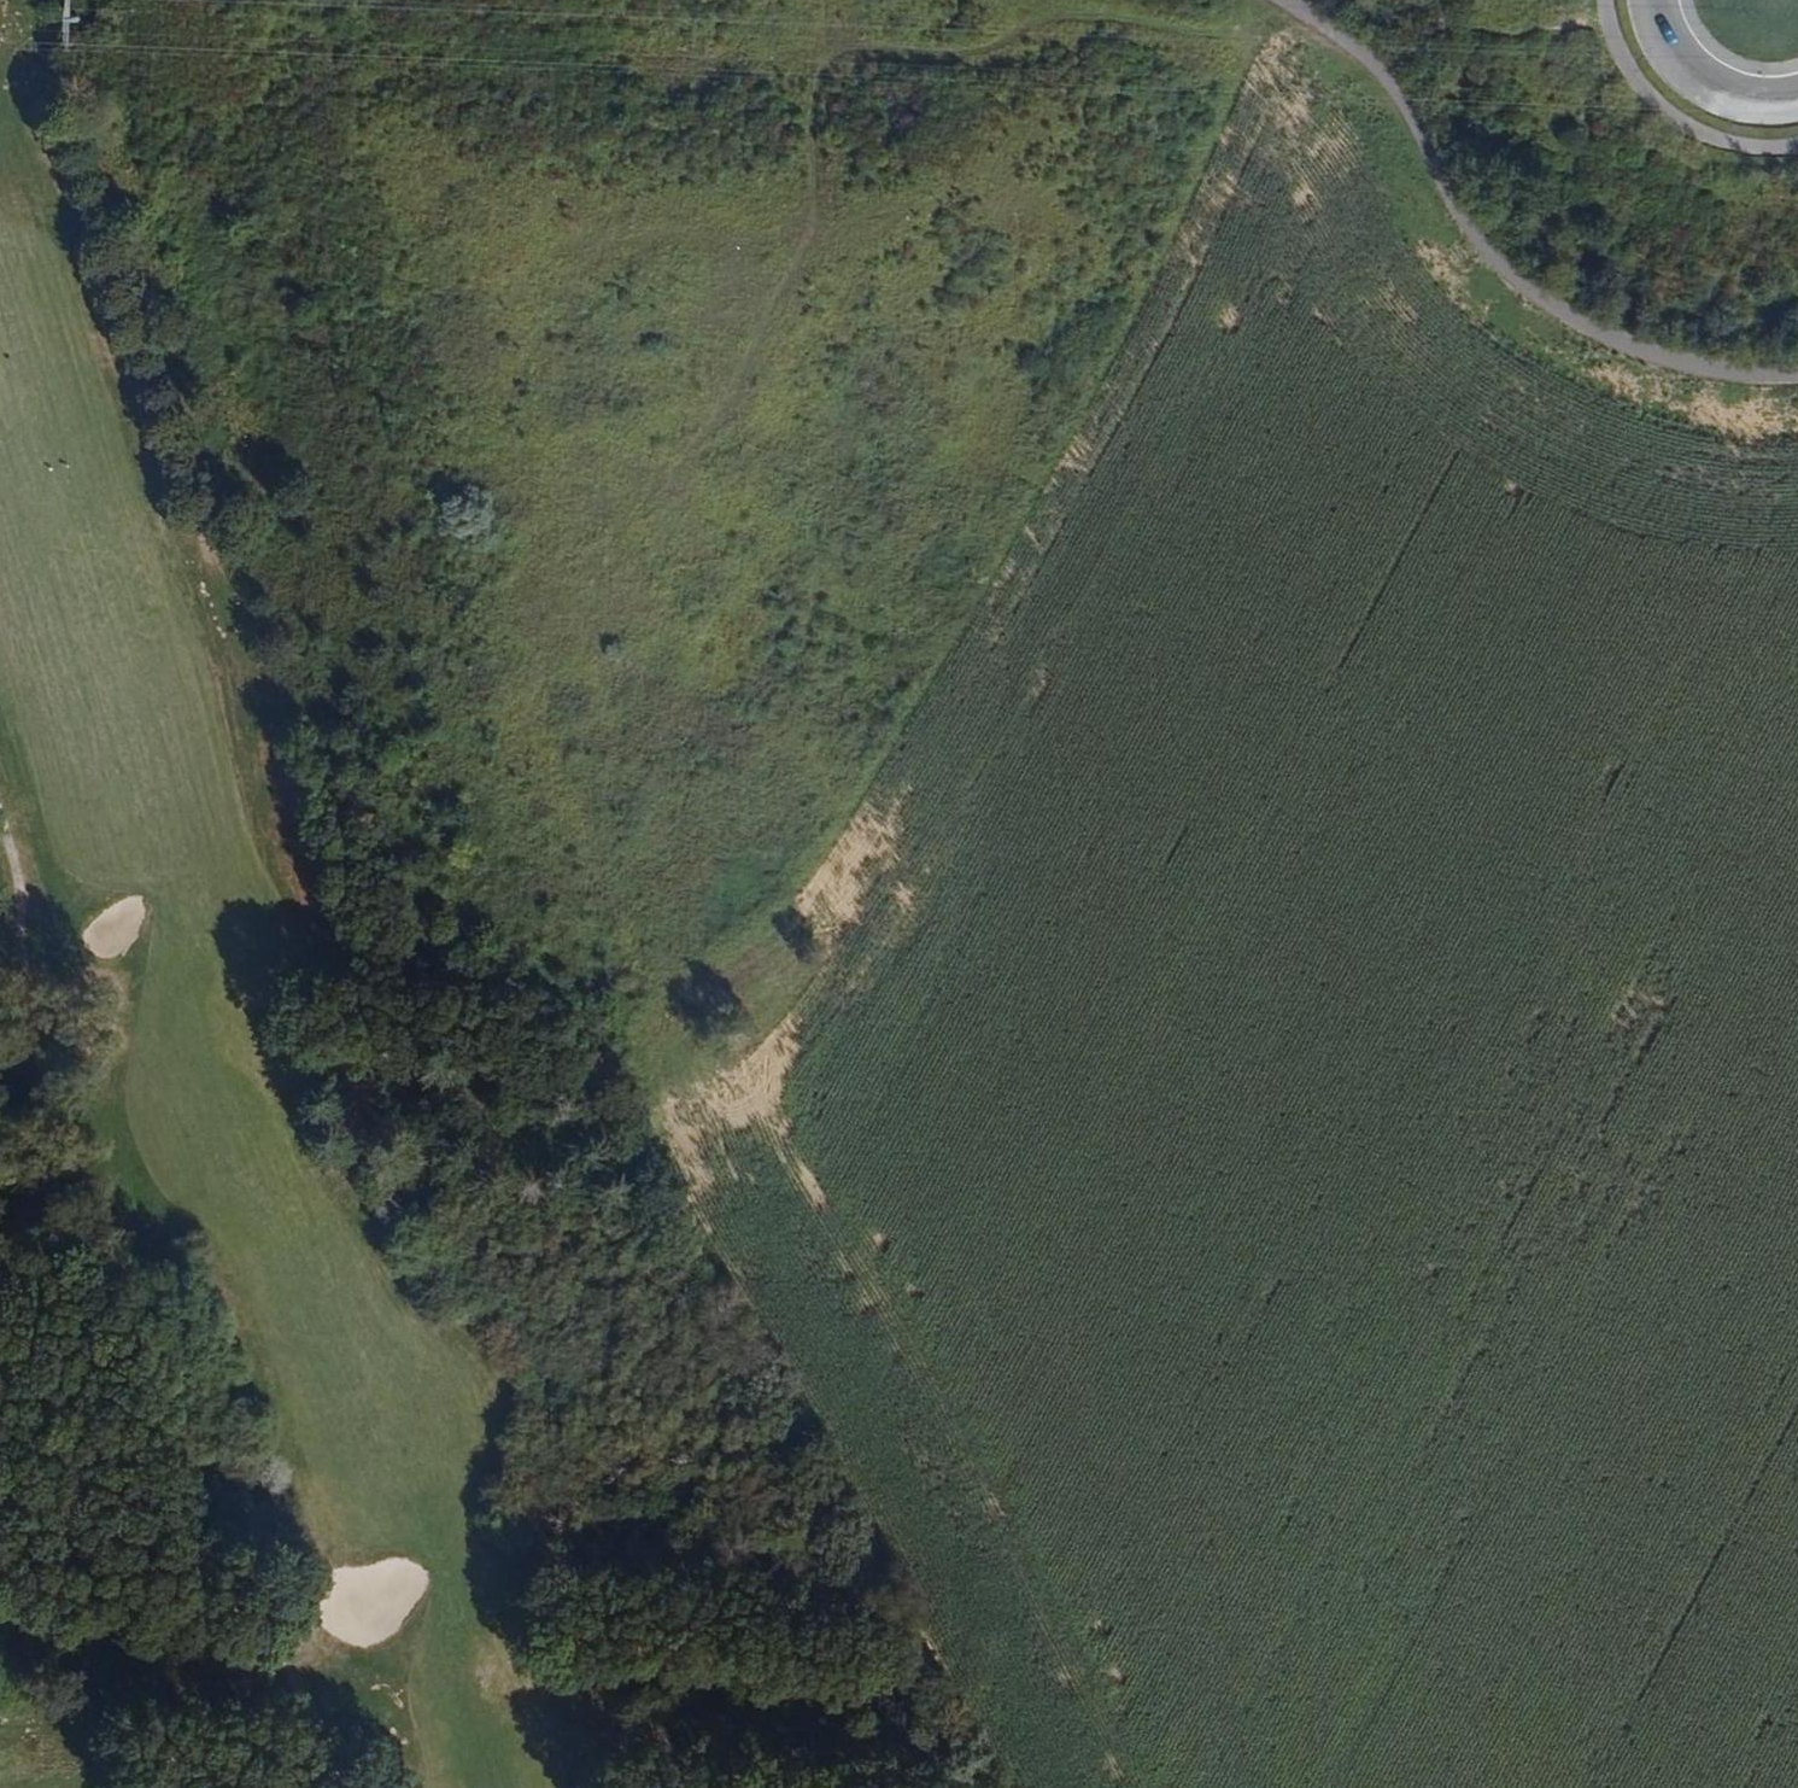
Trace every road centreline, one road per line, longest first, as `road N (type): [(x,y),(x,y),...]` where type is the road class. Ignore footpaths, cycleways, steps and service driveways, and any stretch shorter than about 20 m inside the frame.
road 1 (tertiary): [(1655,0),(1666,39),(1690,71),(1722,94),(1761,106),(1797,104)]

